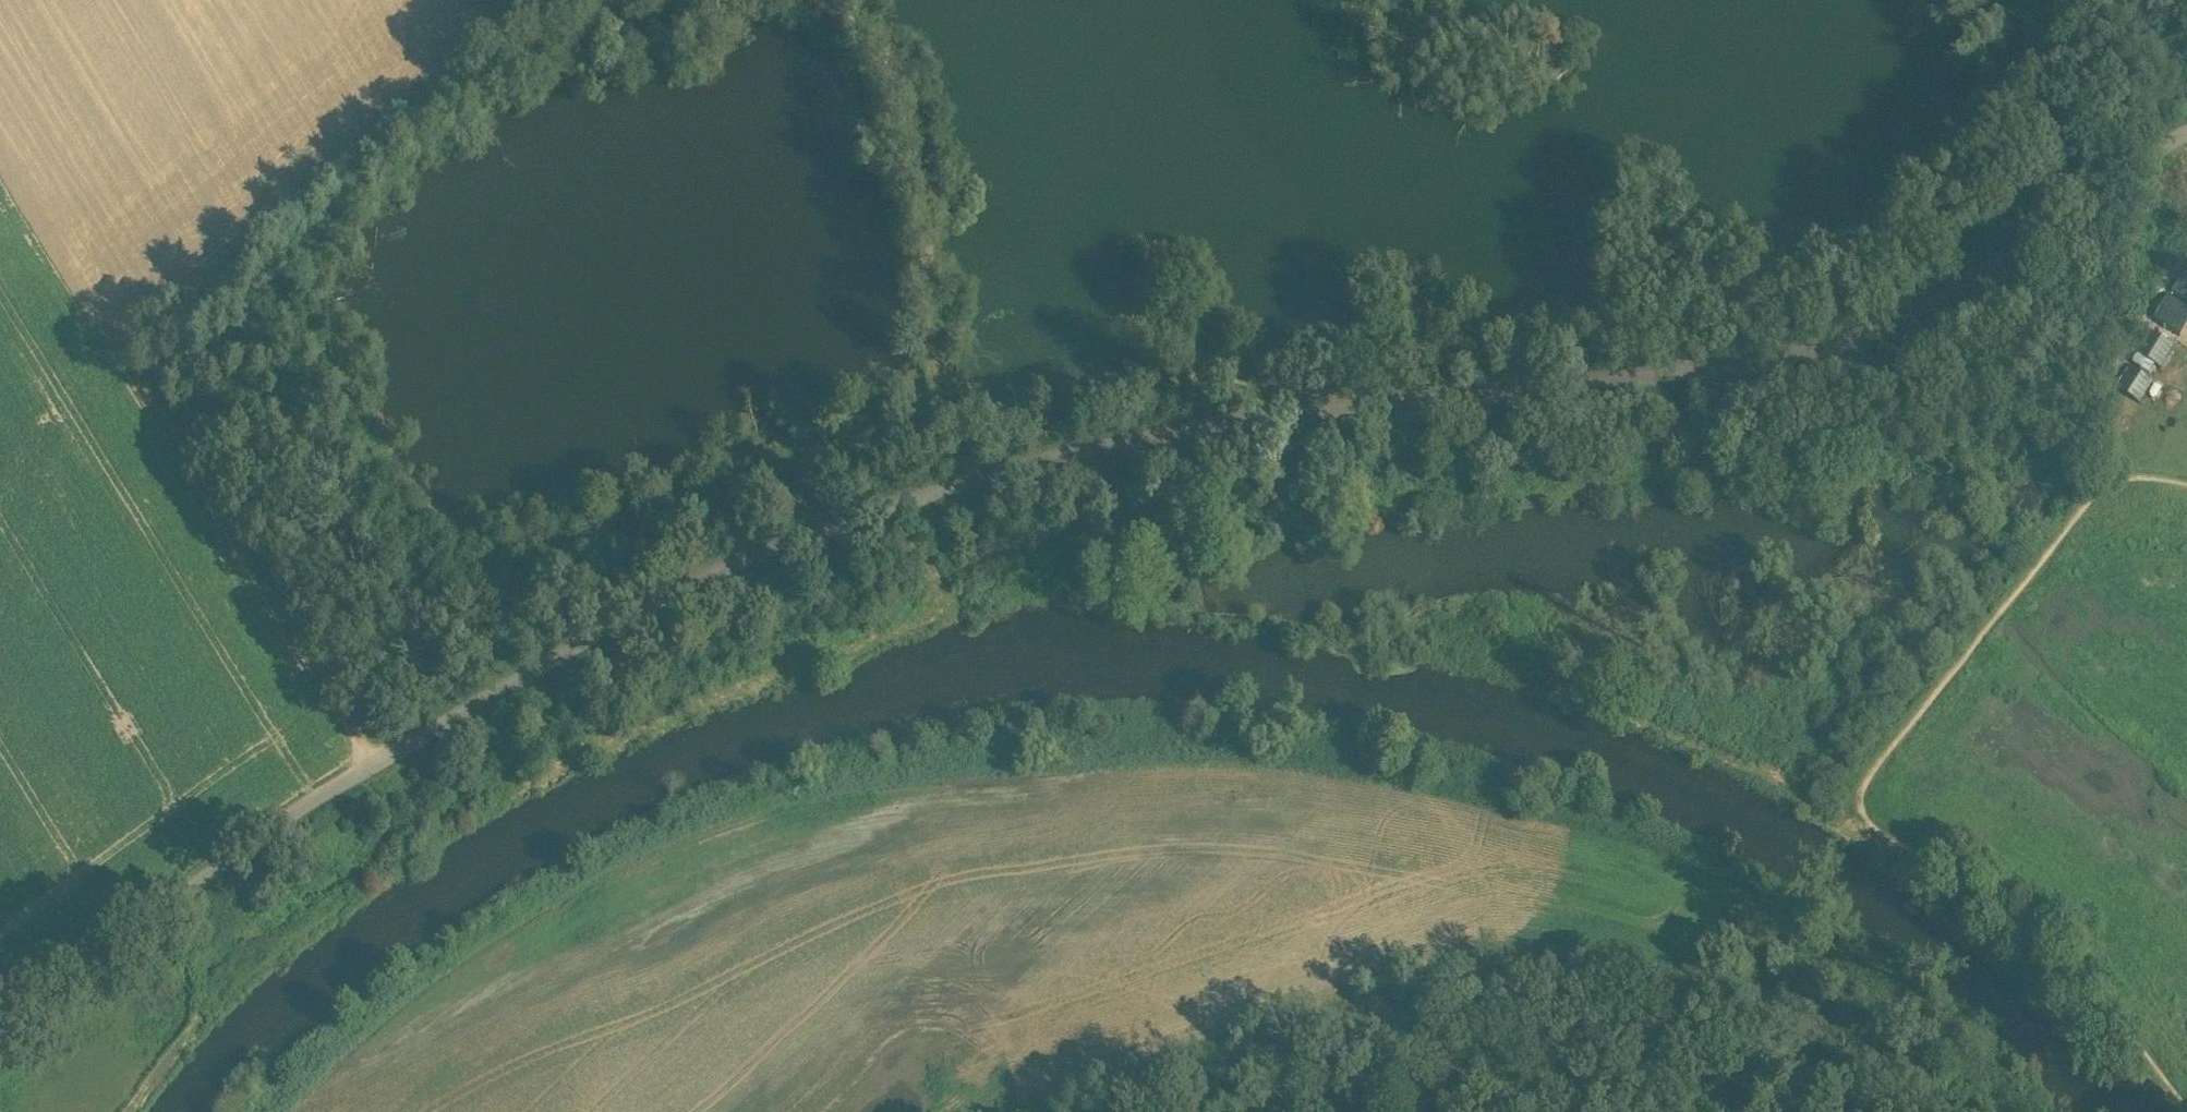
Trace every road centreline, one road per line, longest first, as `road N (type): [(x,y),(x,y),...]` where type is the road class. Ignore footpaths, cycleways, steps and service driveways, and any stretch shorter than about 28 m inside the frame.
road 1 (track): [(2186,138),(2033,267),(1805,365),(1585,394),(1066,435),(844,496),(611,607),(199,865),(0,1013)]

